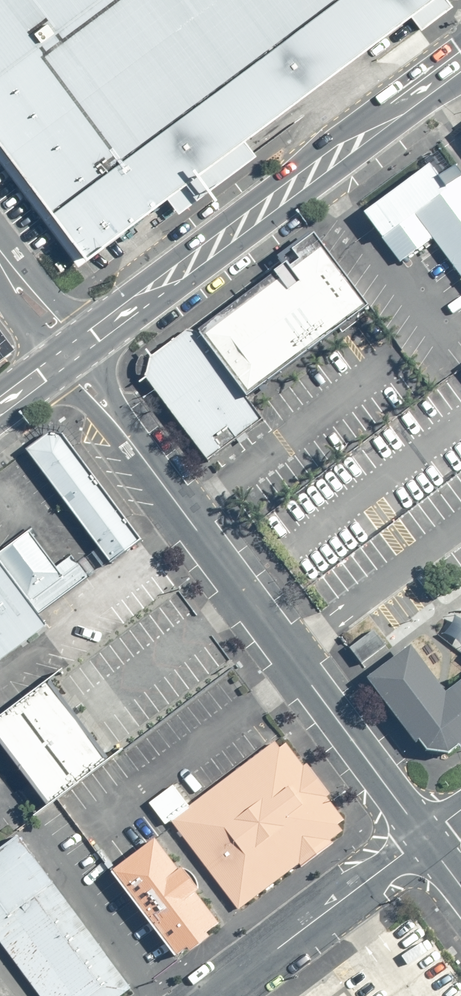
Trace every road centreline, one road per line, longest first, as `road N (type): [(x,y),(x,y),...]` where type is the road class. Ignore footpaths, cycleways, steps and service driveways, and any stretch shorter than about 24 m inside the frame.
road 1 (residential): [(70,354),(82,381),(425,836)]
road 2 (secondary): [(70,354),(135,294),(460,69)]
road 3 (unclassified): [(213,995),(425,836)]
road 4 (unclassified): [(0,250),(70,354)]

